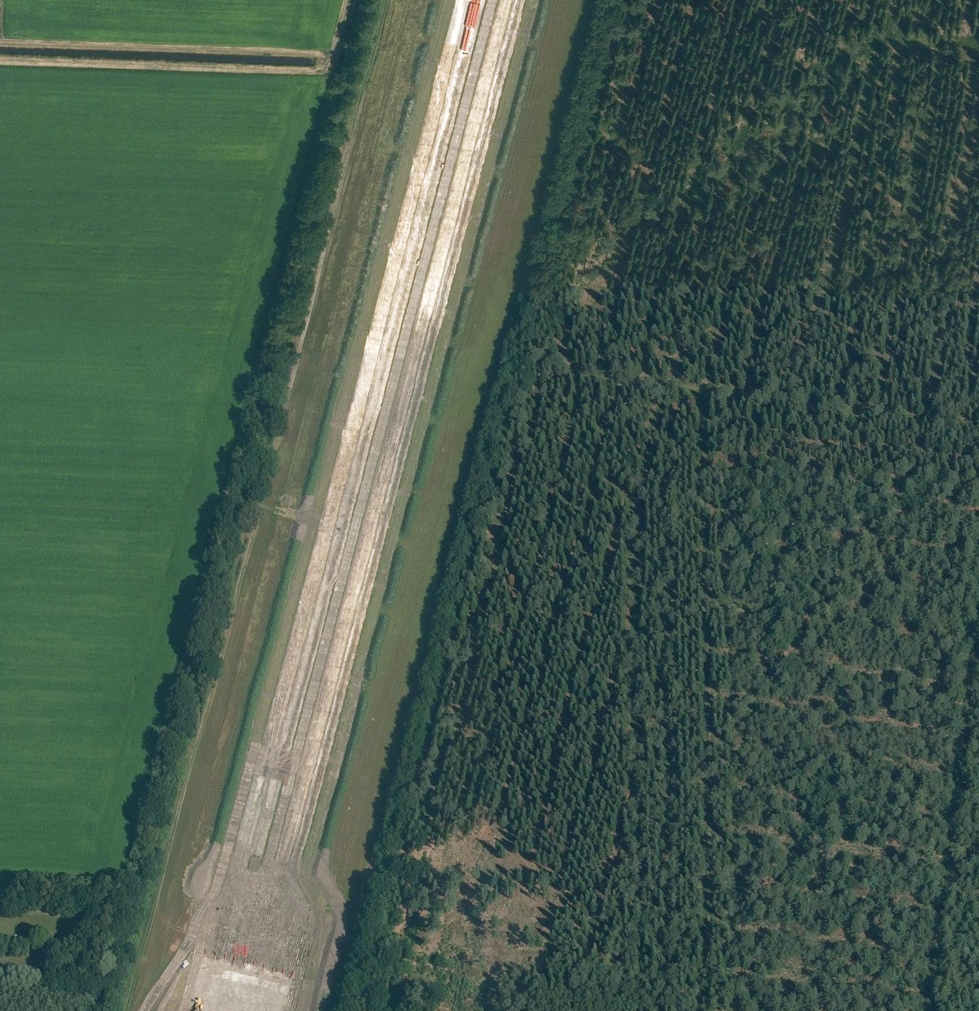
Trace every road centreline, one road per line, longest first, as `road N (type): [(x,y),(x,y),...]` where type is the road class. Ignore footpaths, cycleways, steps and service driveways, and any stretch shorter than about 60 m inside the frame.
road 1 (track): [(384,0),(205,657),(196,731),(126,1010)]
road 2 (track): [(950,839),(978,633)]

